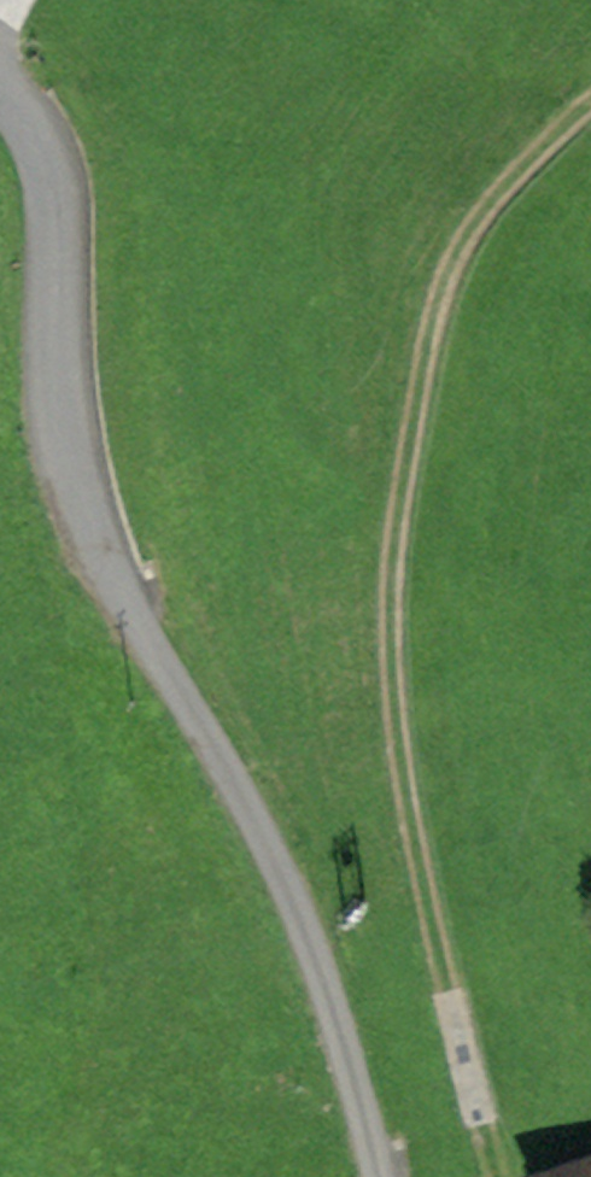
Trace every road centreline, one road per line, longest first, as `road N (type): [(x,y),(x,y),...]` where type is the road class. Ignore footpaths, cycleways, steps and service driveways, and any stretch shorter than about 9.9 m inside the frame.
road 1 (unclassified): [(0,84),(33,125),(50,186),(60,260),(58,389),(90,528),(307,926),(375,1176)]
road 2 (track): [(496,1176),(428,924),(397,743),(391,608),(411,432),(447,281),(526,166),(590,104)]

